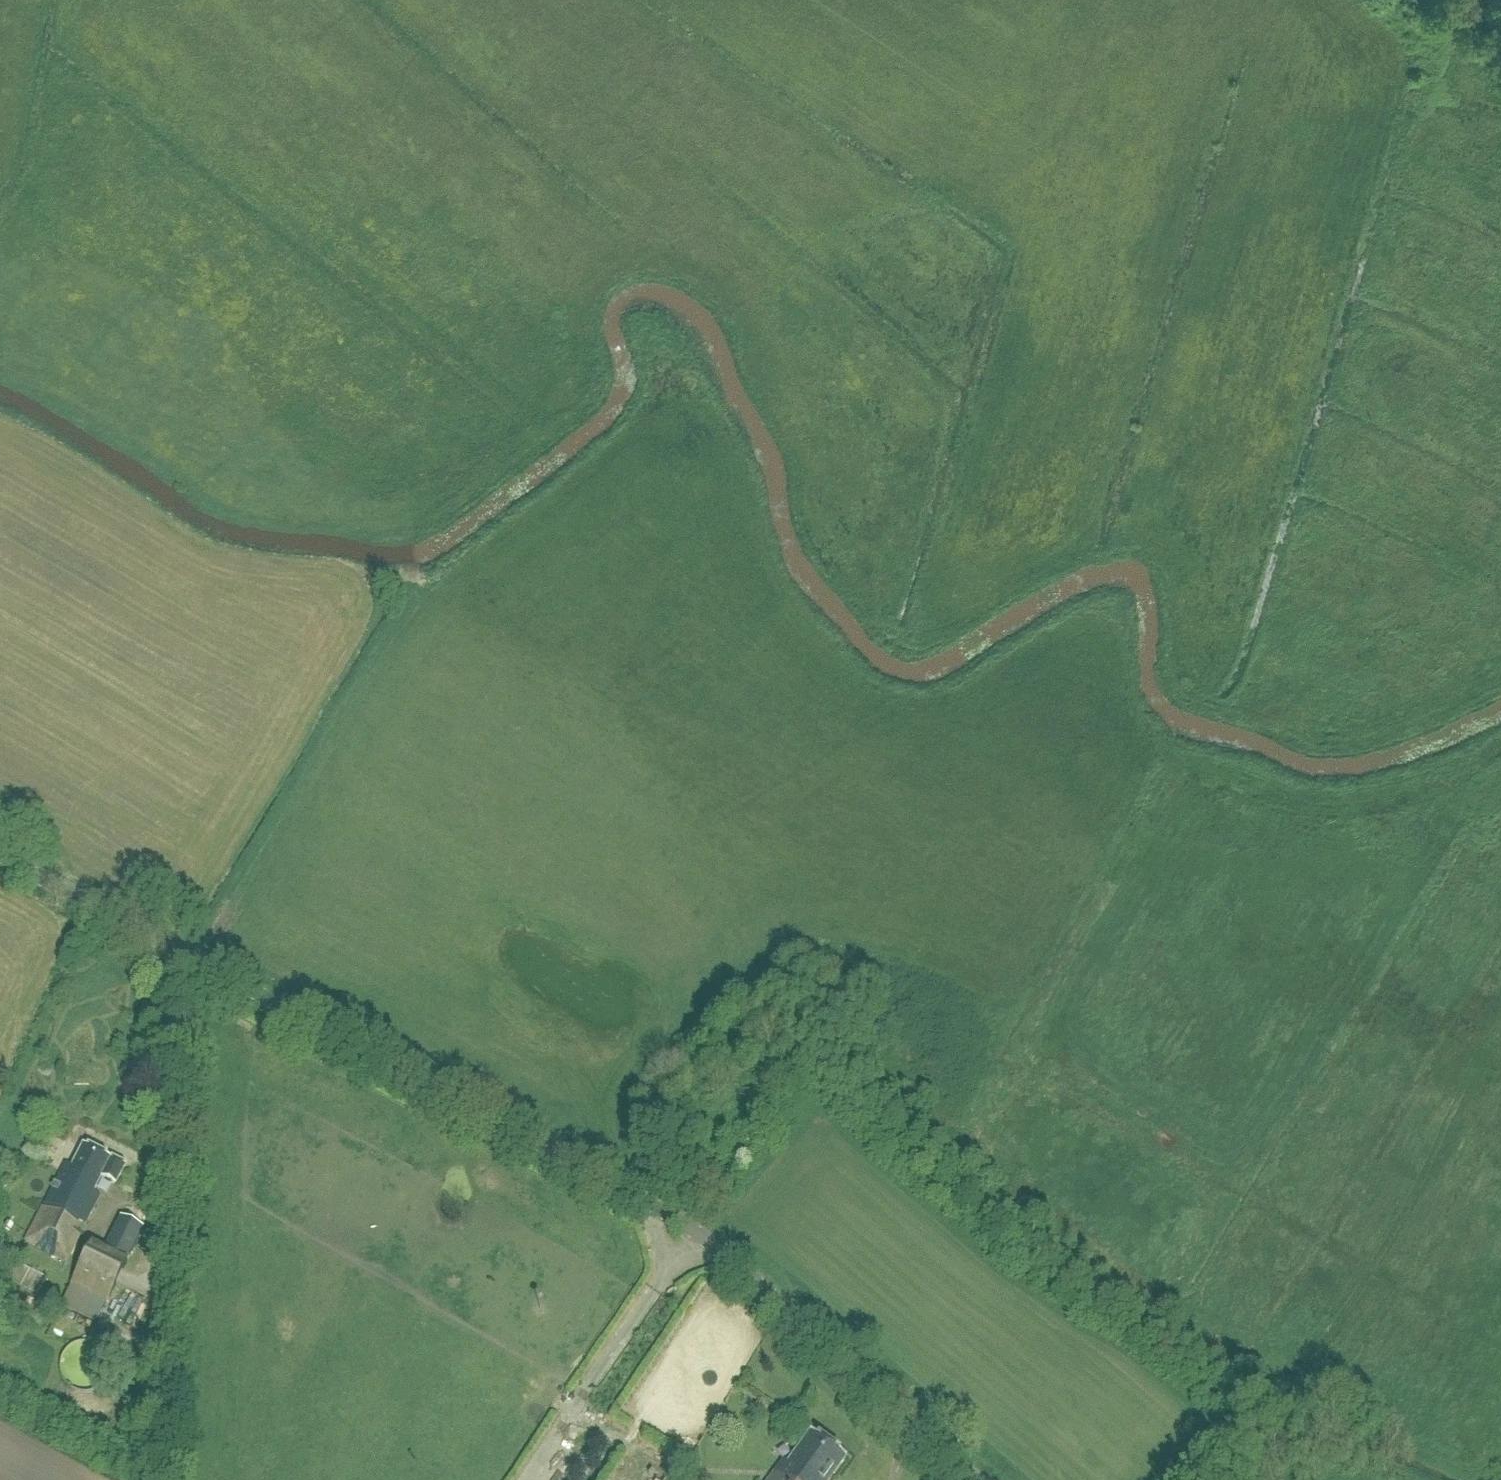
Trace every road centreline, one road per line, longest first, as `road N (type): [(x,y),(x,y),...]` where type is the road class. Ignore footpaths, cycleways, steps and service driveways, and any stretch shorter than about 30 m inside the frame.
road 1 (tertiary): [(0,855),(692,1230),(973,1479)]
road 2 (track): [(158,1479),(175,952)]

